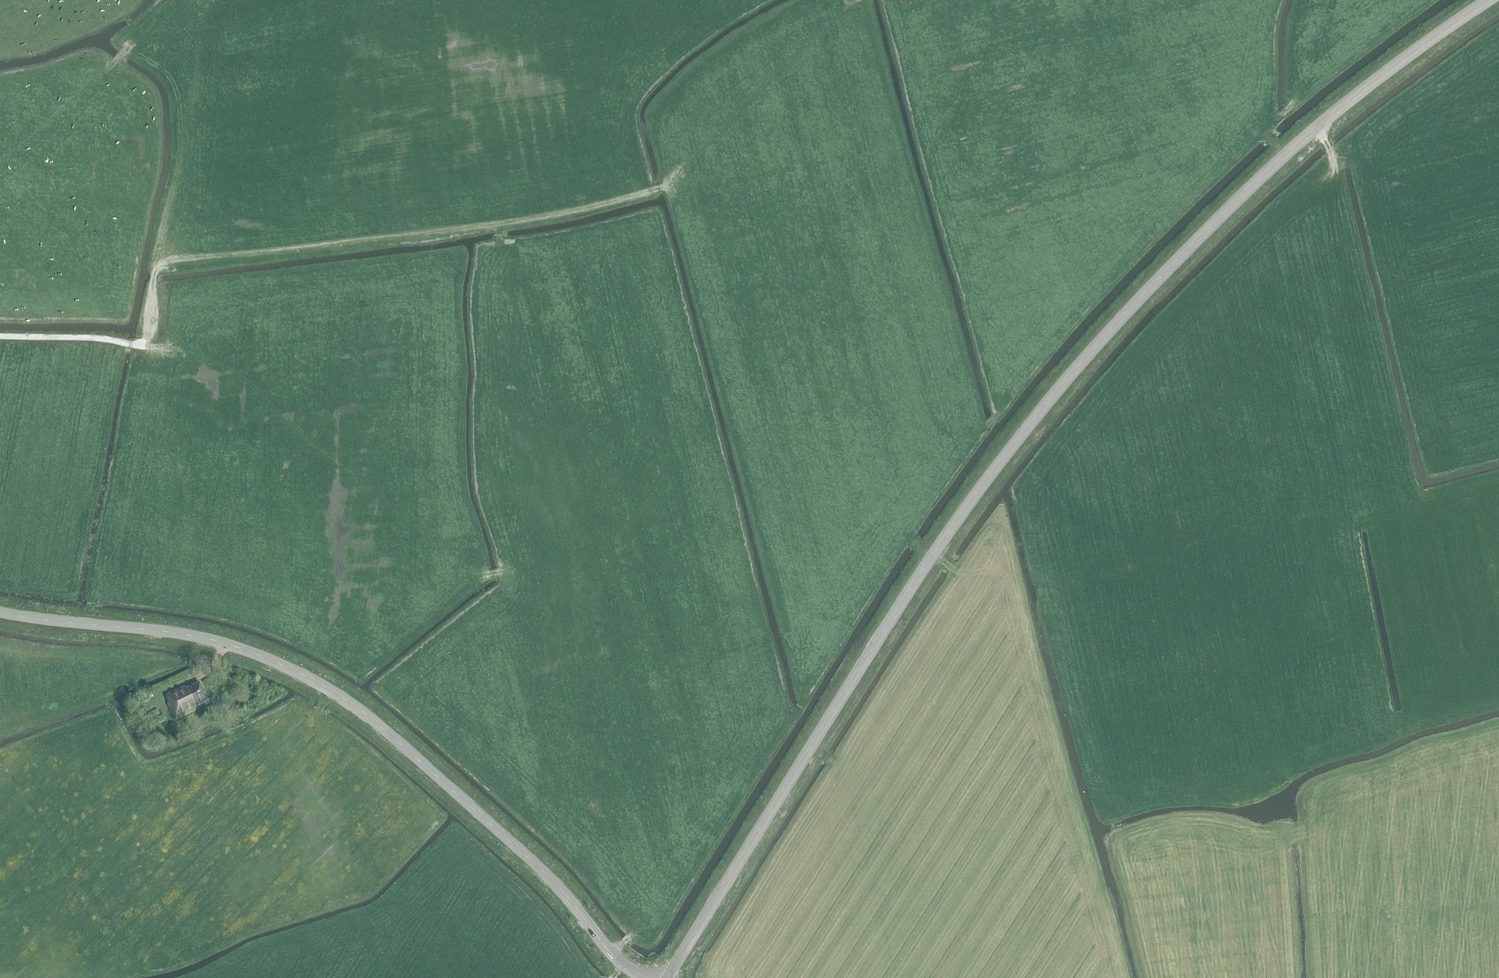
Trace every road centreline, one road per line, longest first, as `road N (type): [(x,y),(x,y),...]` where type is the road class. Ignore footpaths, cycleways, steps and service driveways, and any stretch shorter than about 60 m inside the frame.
road 1 (tertiary): [(668,977),(1017,435),(1253,185),(1380,78),(1492,0)]
road 2 (tertiary): [(636,977),(606,956),(552,886),(343,701),(229,648),(0,615)]

